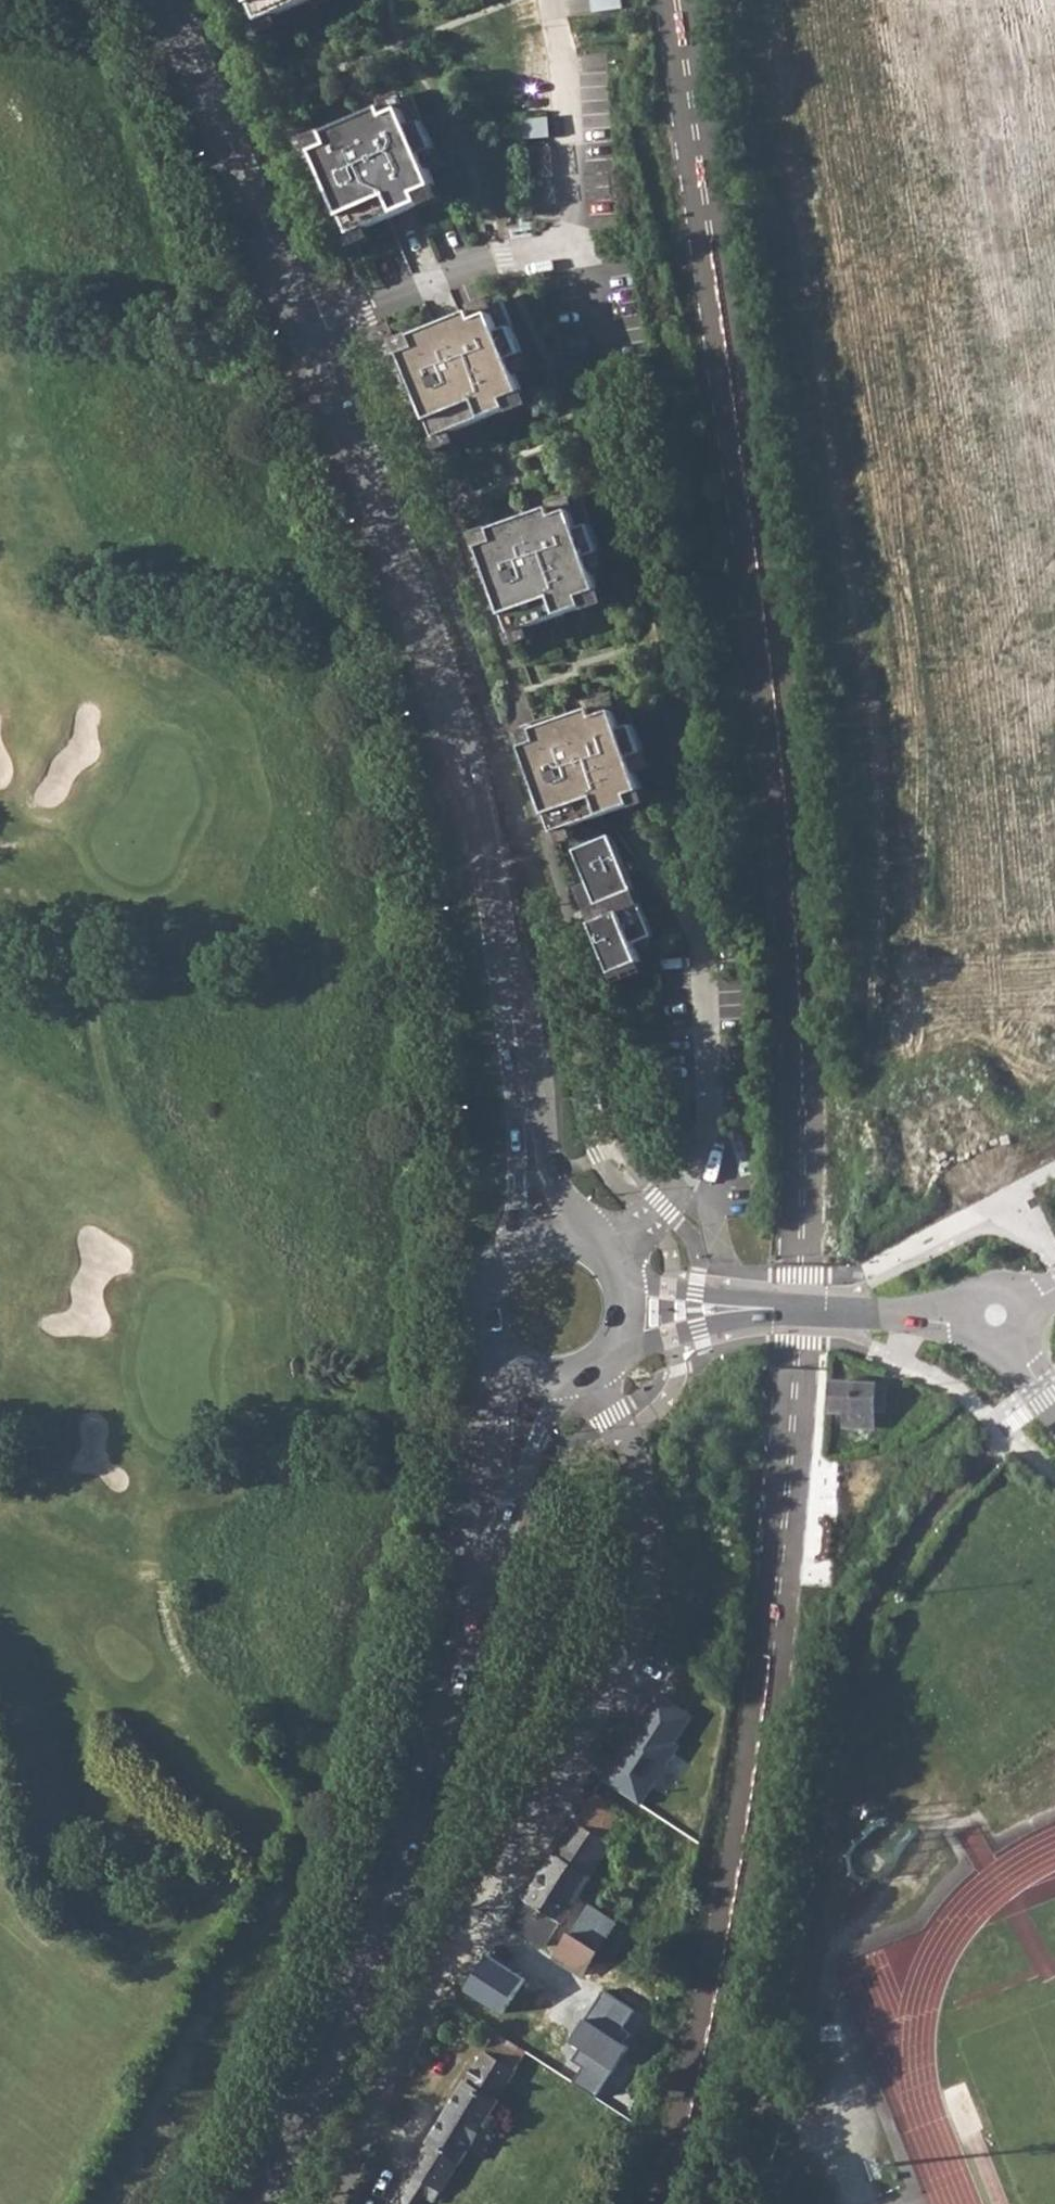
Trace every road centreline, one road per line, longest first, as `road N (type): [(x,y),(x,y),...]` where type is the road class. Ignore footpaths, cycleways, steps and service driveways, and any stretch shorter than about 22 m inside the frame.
road 1 (unclassified): [(676,0),(763,596),(801,1031),(804,1310)]
road 2 (tertiary): [(540,1240),(506,978),(439,687),(312,334)]
road 3 (unclassified): [(332,2203),(402,2040),(630,1664),(660,1584),(654,1506),(596,1373)]
road 4 (unclassified): [(804,1310),(777,1624),(728,1934),(667,2203)]
road 5 (tertiary): [(265,2203),(341,2045),(479,1609),(539,1384)]
road 6 (residential): [(550,0),(569,240),(312,334)]
road 7 (tertiary): [(312,334),(169,0)]
road 8 (tertiary): [(540,1240),(498,1265),(481,1311),(497,1358),(539,1384)]
road 9 (residential): [(611,1360),(673,1336),(790,1310)]
road 10 (residential): [(790,1310),(623,1284)]
road 11 (residential): [(963,1315),(947,1322),(804,1310)]

